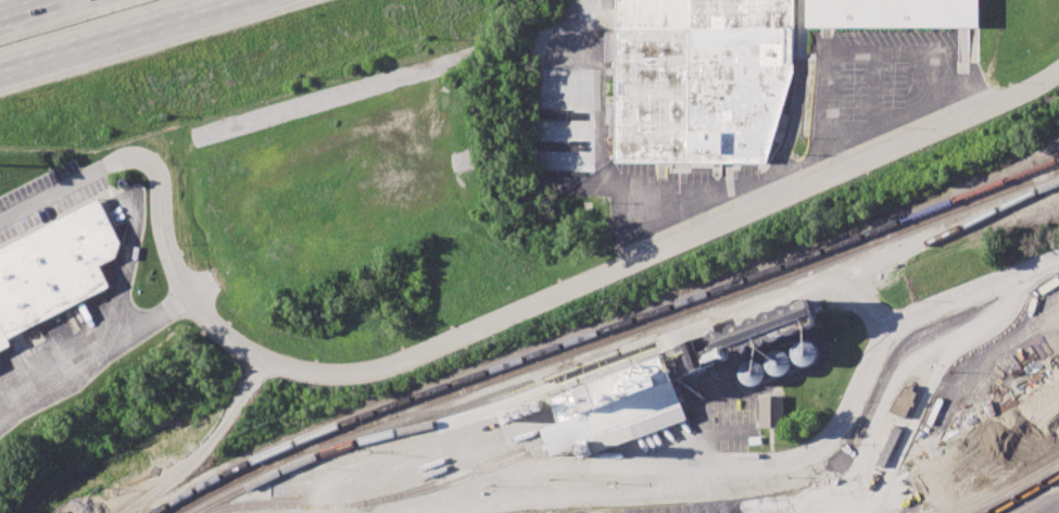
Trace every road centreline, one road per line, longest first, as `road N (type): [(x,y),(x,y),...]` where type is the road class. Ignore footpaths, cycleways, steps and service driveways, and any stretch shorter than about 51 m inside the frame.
road 1 (residential): [(116,162),(150,163),(181,275),(231,342),(275,368),(332,380),(386,373),(1058,72)]
road 2 (residential): [(1058,261),(910,318),(880,347),(839,430),(816,451),(776,464),(532,467)]
road 3 (motorway): [(0,61),(210,0)]

